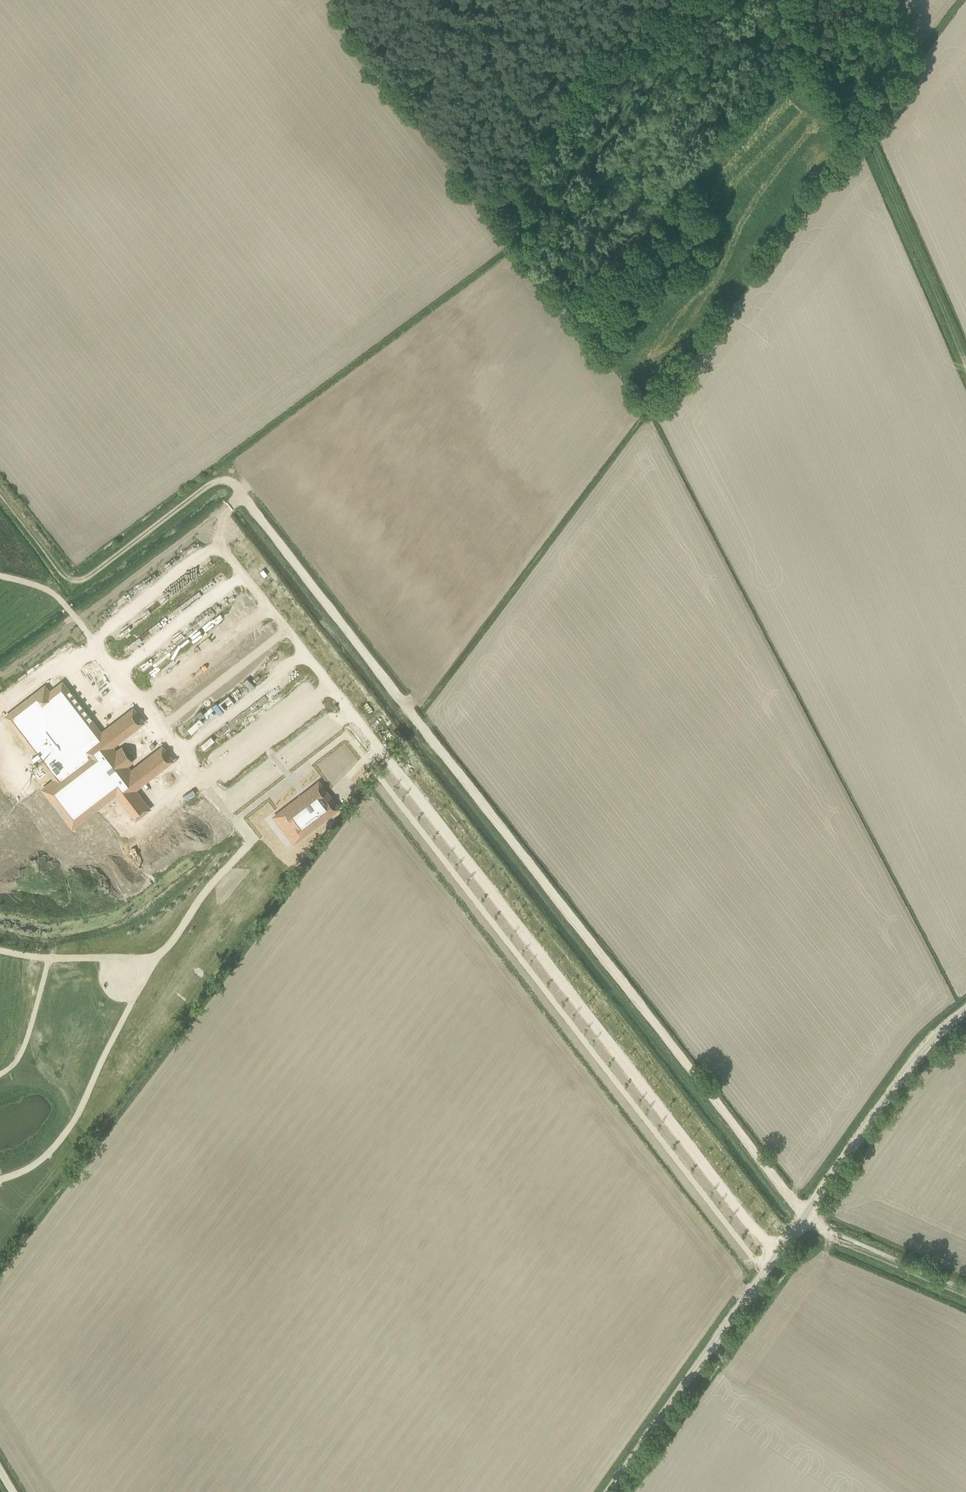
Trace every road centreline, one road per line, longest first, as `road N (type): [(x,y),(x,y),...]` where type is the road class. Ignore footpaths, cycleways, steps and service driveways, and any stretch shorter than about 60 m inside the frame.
road 1 (track): [(0,494),(53,562),(85,581),(213,485),(237,489),(806,1217)]
road 2 (unclassified): [(607,1491),(923,1046),(965,1008)]
road 3 (track): [(965,364),(862,125),(815,50)]
road 4 (track): [(965,1291),(806,1217)]

